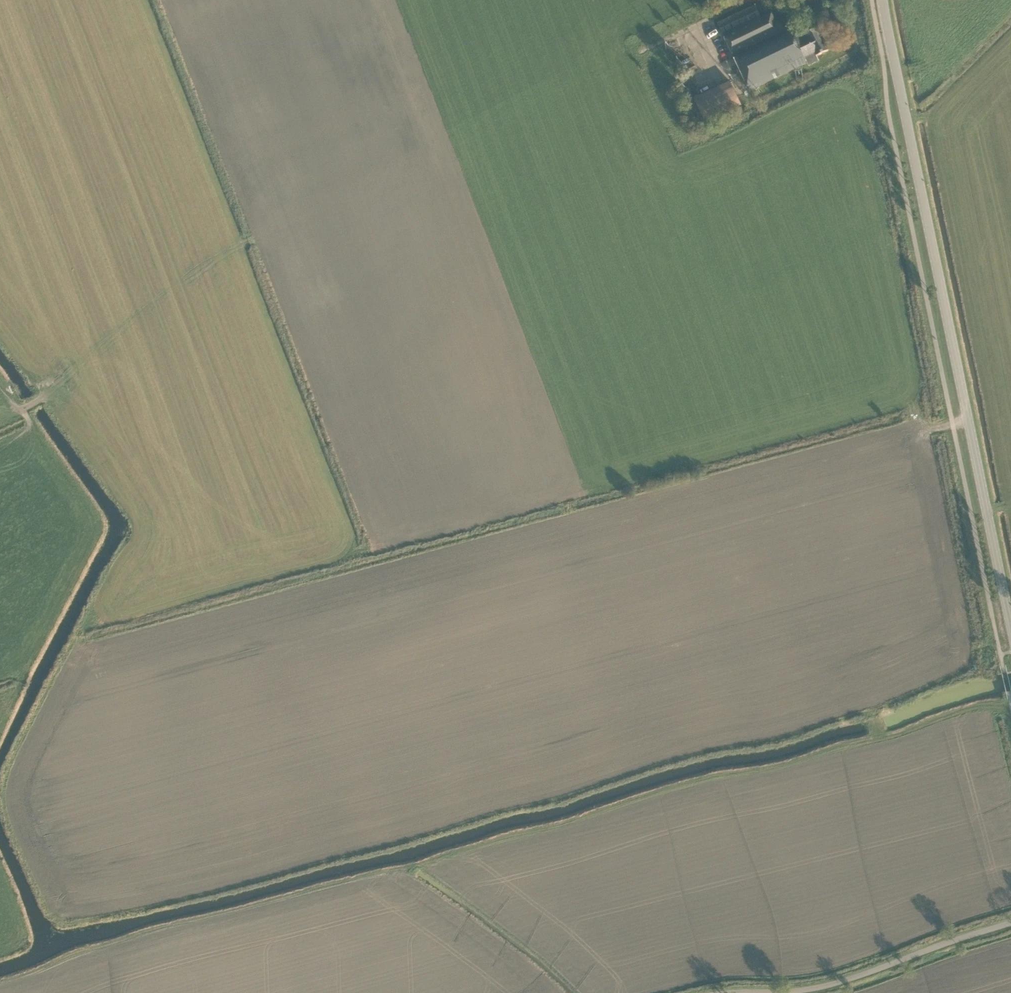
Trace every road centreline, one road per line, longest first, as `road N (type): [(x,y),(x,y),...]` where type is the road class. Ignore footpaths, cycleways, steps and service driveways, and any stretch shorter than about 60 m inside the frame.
road 1 (secondary): [(1010,626),(882,0)]
road 2 (unclassified): [(733,992),(816,988),(1010,922)]

